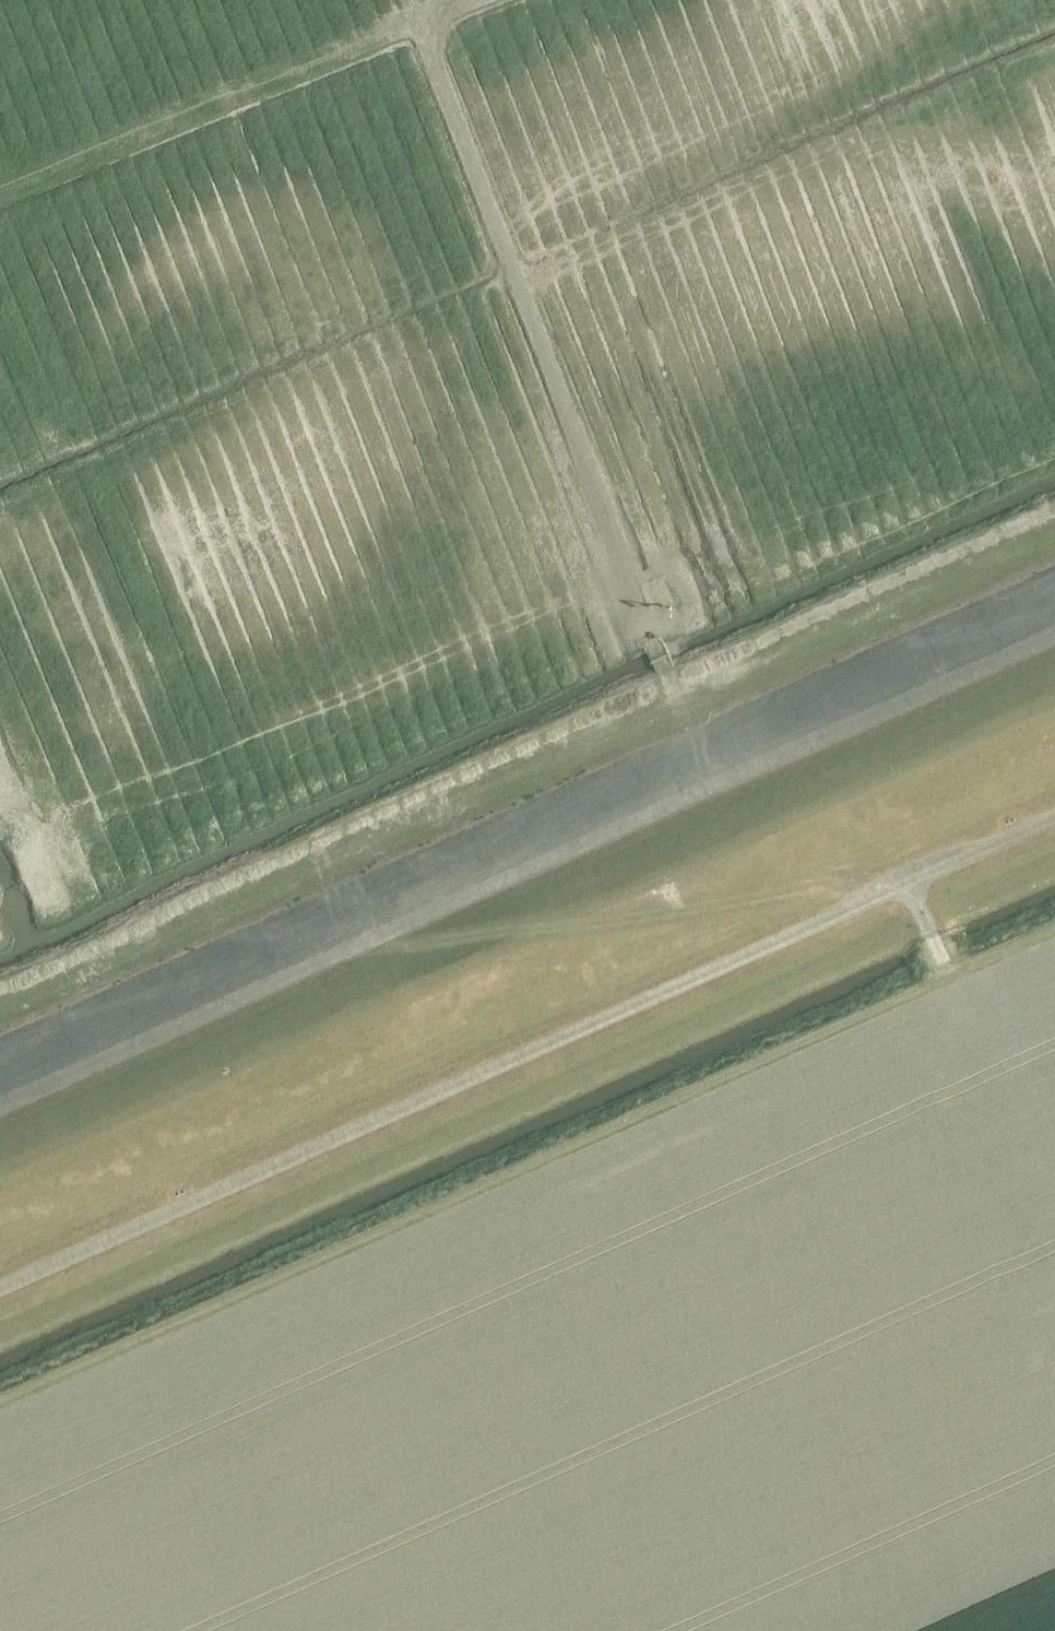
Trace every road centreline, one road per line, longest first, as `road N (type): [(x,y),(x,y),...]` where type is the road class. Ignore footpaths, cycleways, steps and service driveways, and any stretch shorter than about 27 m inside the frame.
road 1 (track): [(0,1104),(1054,632)]
road 2 (track): [(1054,1252),(912,882)]

